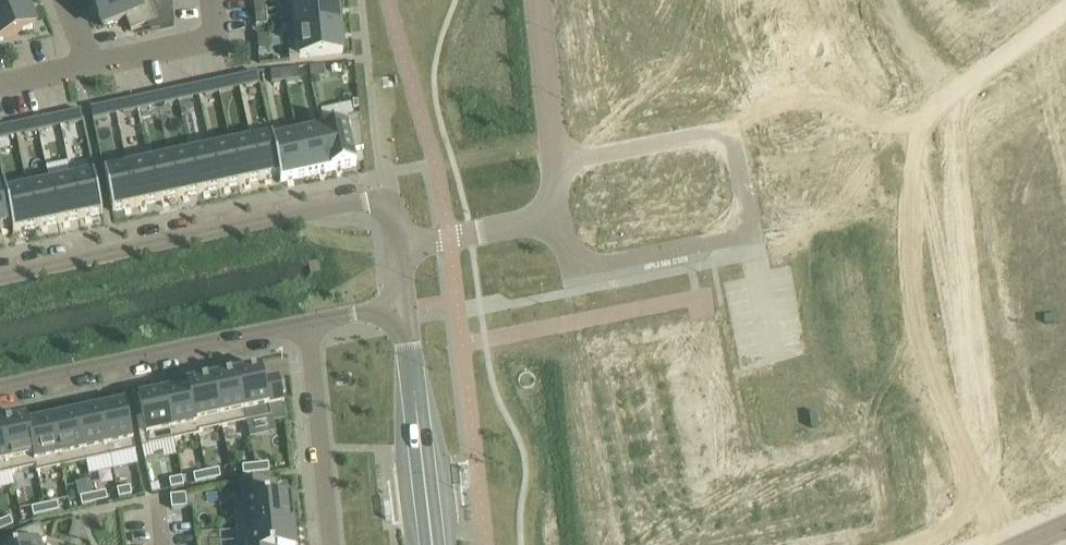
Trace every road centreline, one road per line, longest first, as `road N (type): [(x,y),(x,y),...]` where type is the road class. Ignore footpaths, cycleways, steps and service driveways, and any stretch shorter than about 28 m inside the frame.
road 1 (tertiary): [(396,250),(385,200),(0,278)]
road 2 (tertiary): [(0,387),(309,323)]
road 3 (unknown): [(570,261),(616,544)]
road 4 (tertiary): [(432,544),(402,307)]
road 5 (residential): [(785,198),(556,219)]
road 6 (residential): [(309,323),(334,544)]
road 7 (residential): [(538,0),(556,219)]
road 8 (residential): [(932,399),(922,188)]
road 9 (unknown): [(556,219),(570,261),(580,265),(688,247)]
road 10 (residential): [(556,219),(396,250)]
road 11 (residential): [(919,114),(785,198)]
road 12 (residential): [(932,399),(993,544)]
road 13 (residential): [(836,395),(827,322),(745,333)]
road 14 (residential): [(932,399),(1065,336)]
road 15 (residential): [(785,198),(922,188)]
road 16 (residential): [(1065,6),(956,89)]

